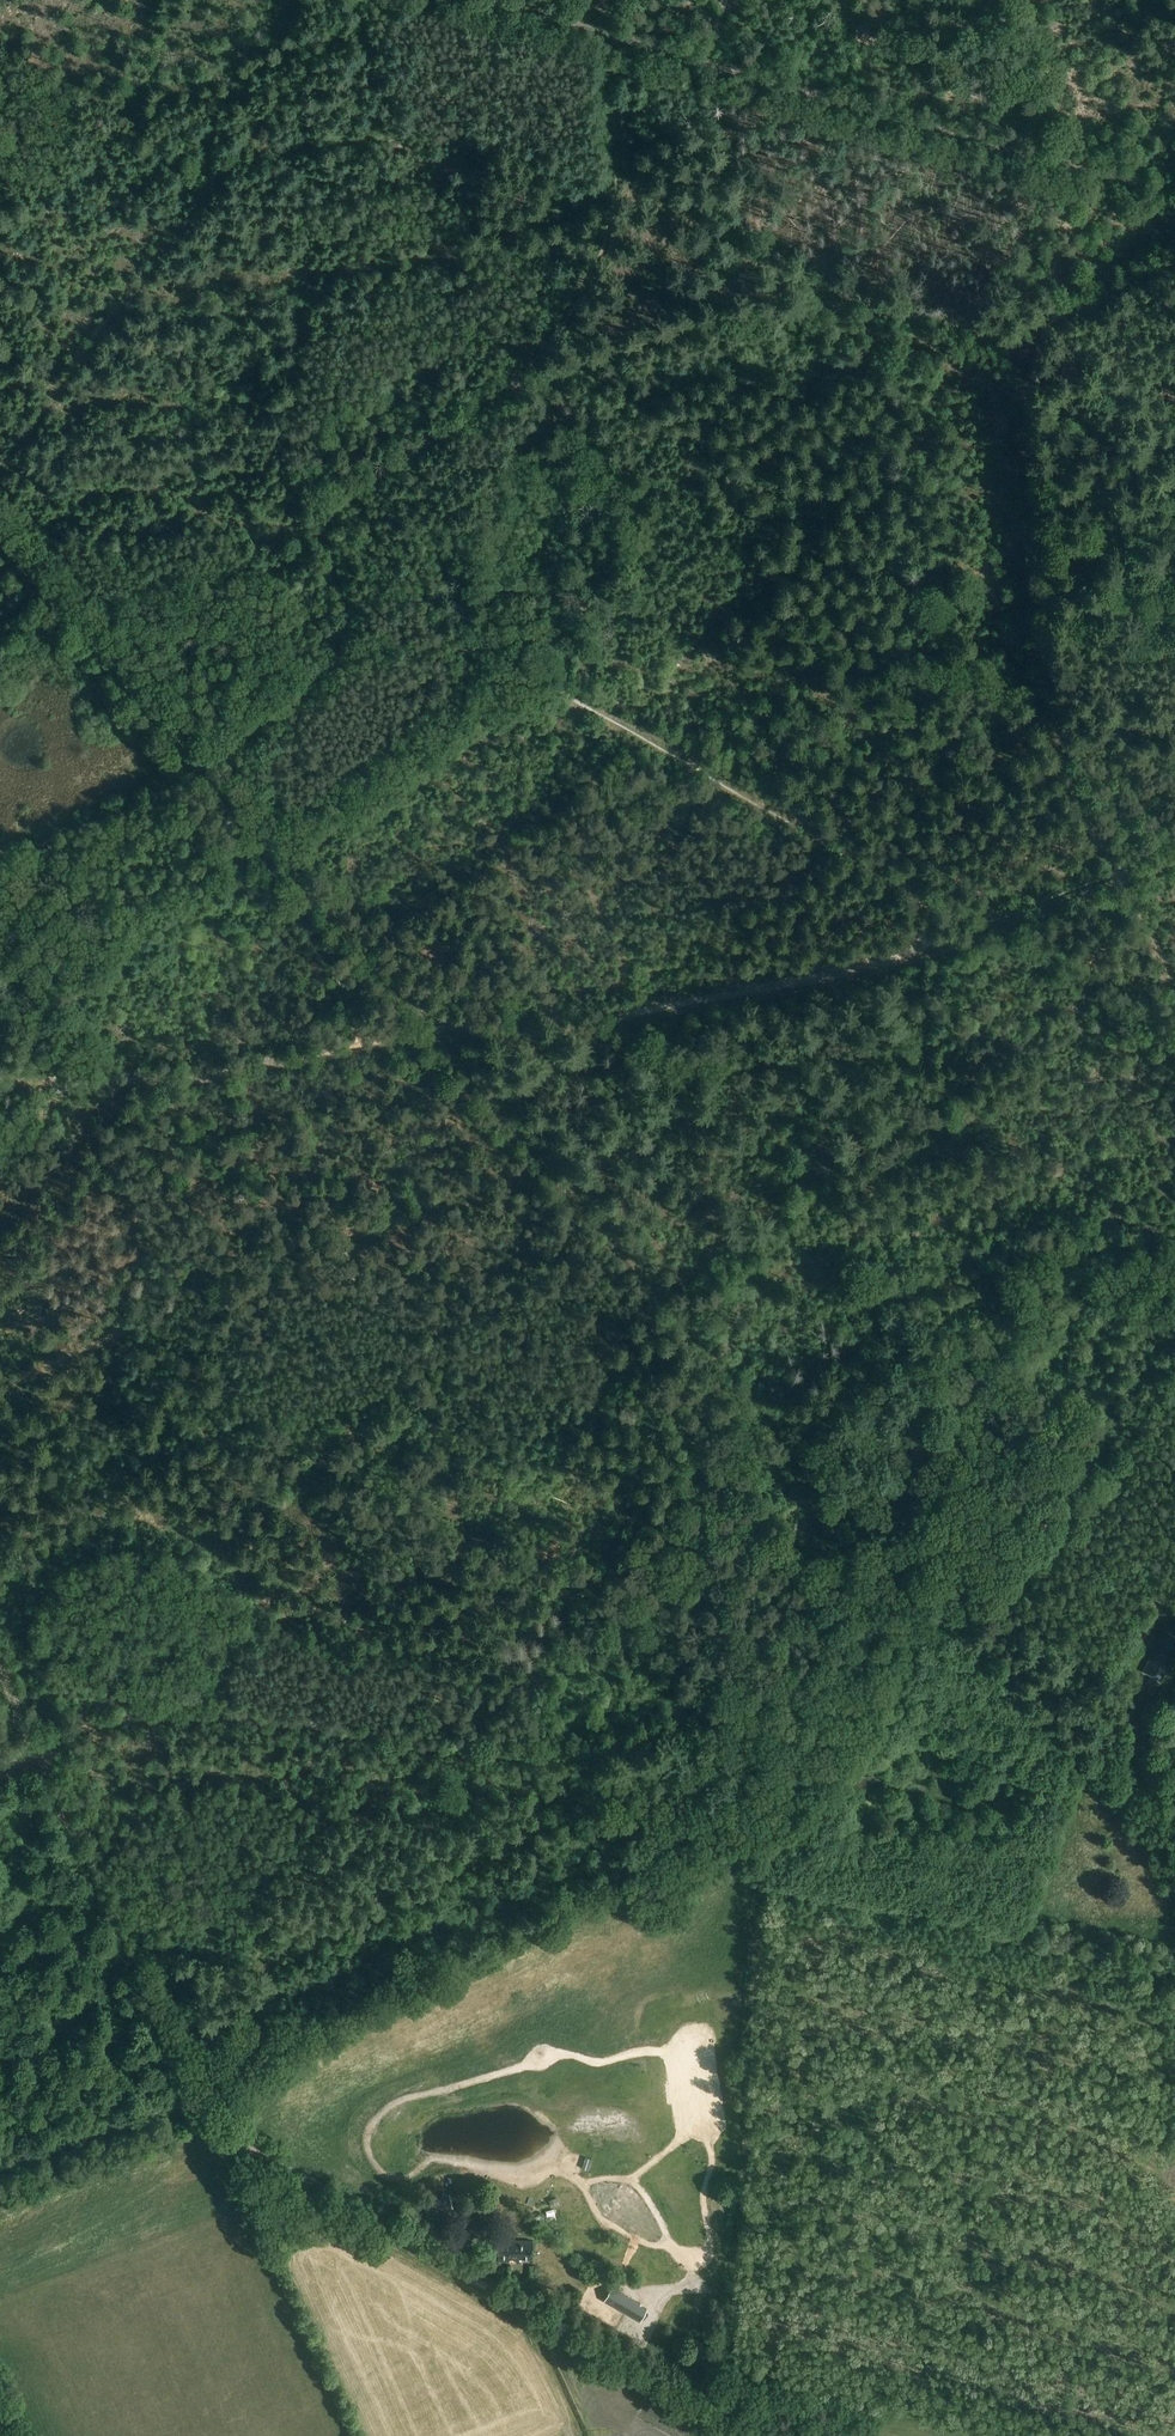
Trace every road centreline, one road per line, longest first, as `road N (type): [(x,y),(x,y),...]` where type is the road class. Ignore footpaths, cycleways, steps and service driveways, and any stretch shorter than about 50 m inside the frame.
road 1 (track): [(33,1747),(118,1721),(257,1719),(407,1743),(530,1750),(601,1745),(657,1726),(718,1681),(786,1611),(1083,1224),(1113,1218),(1174,1245)]
road 2 (track): [(745,2435),(183,2112)]
road 3 (track): [(359,0),(0,465)]
road 4 (track): [(1174,197),(611,35)]
road 5 (track): [(183,2112),(181,2070),(33,1747)]
road 6 (track): [(0,2169),(158,2111),(183,2112)]
road 7 (track): [(611,35),(492,0)]

